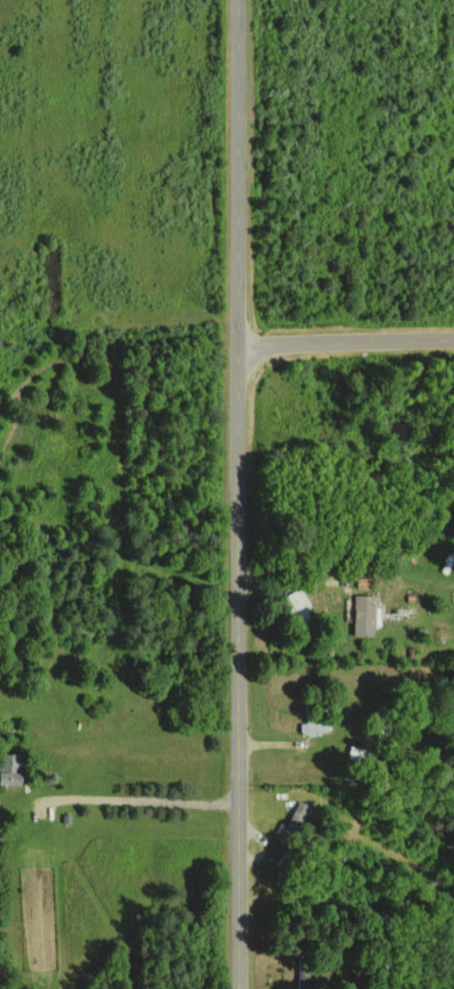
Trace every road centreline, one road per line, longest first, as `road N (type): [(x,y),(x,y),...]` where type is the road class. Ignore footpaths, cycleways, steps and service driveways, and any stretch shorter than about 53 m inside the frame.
road 1 (residential): [(245,988),(243,0)]
road 2 (residential): [(248,358),(453,348)]

